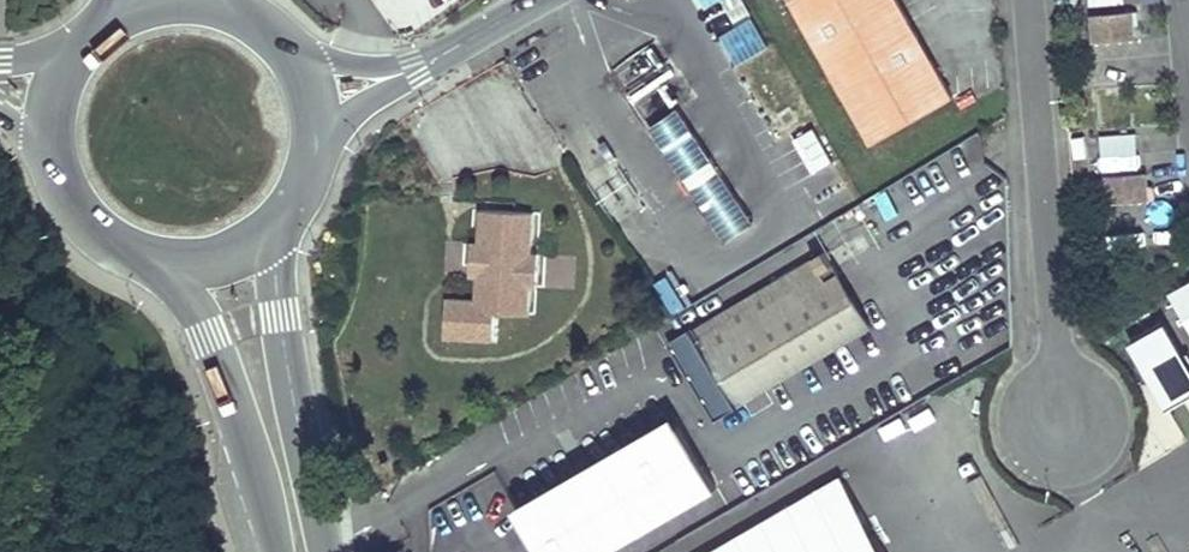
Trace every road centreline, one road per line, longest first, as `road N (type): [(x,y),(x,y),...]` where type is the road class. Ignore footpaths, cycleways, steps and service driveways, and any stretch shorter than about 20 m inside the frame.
road 1 (unclassified): [(1030,0),(1064,420)]
road 2 (primary): [(325,551),(269,232)]
road 3 (primary): [(172,264),(209,334),(279,551)]
road 4 (primary): [(53,161),(84,220),(139,257),(172,264)]
road 5 (tertiary): [(416,70),(539,0)]
road 6 (tertiary): [(315,150),(341,121),(416,70)]
road 7 (tertiary): [(416,70),(290,53)]
road 8 (primary): [(81,46),(53,100),(53,161)]

